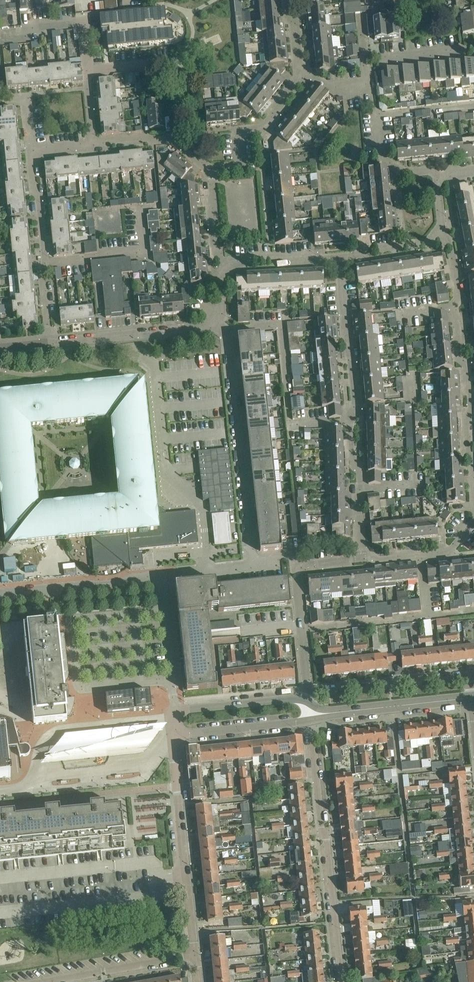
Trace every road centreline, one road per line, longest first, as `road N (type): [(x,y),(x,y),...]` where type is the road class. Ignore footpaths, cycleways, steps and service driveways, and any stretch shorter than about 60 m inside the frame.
road 1 (residential): [(358,561),(355,405),(338,255)]
road 2 (residential): [(341,981),(311,721)]
road 3 (residential): [(222,328),(252,568)]
road 4 (residential): [(473,459),(466,452),(460,299),(450,241),(438,233)]
road 5 (residential): [(196,955),(174,734)]
road 6 (residential): [(53,342),(31,151)]
road 7 (residential): [(0,595),(160,578)]
road 8 (residential): [(468,676),(308,692)]
road 9 (residential): [(196,955),(44,981)]
road 10 (residential): [(208,168),(234,166),(238,138),(260,130),(301,77)]
road 11 (residential): [(31,151),(172,139)]
road 12 (residential): [(301,77),(336,92),(368,89),(360,20)]
road 13 (residential): [(174,734),(311,721)]
road 14 (residential): [(336,712),(471,698)]
road 15 (residential): [(175,712),(160,578)]
road 16 (residential): [(358,561),(450,552),(473,522)]
road 17 (residential): [(303,699),(175,712)]
road 18 (residential): [(308,692),(292,566)]

